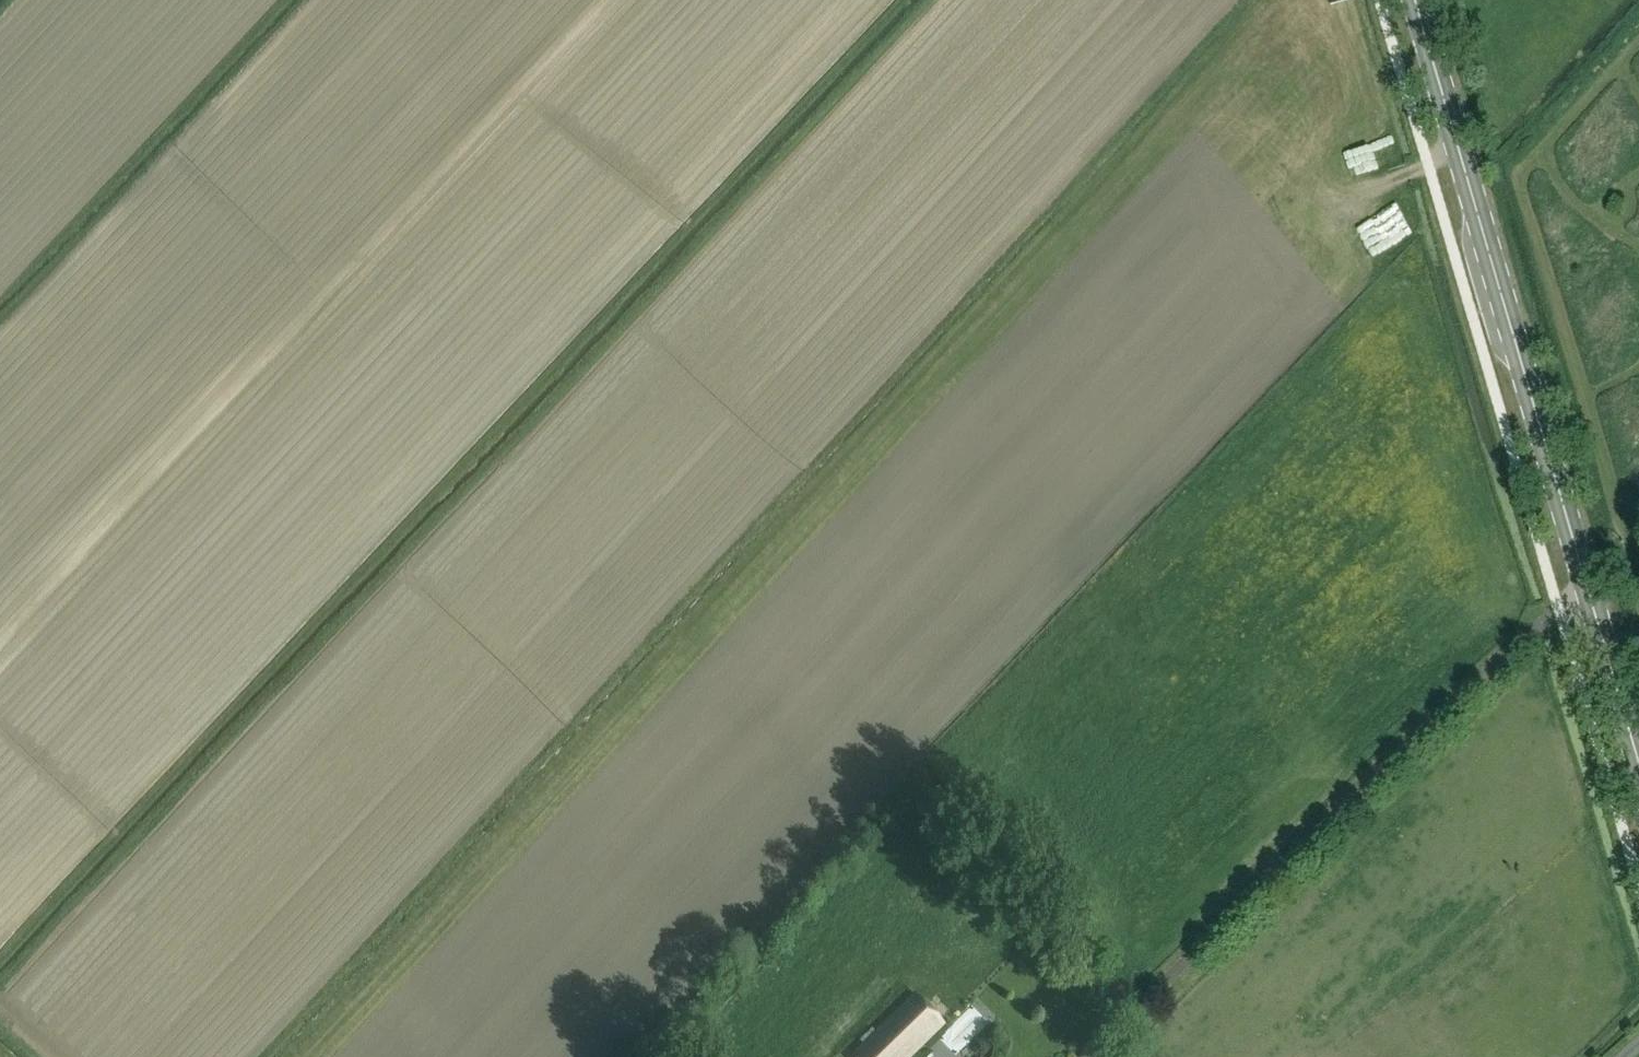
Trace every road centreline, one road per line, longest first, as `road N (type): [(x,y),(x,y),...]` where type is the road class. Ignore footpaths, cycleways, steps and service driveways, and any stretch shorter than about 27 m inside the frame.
road 1 (secondary): [(1638,765),(1413,0)]

